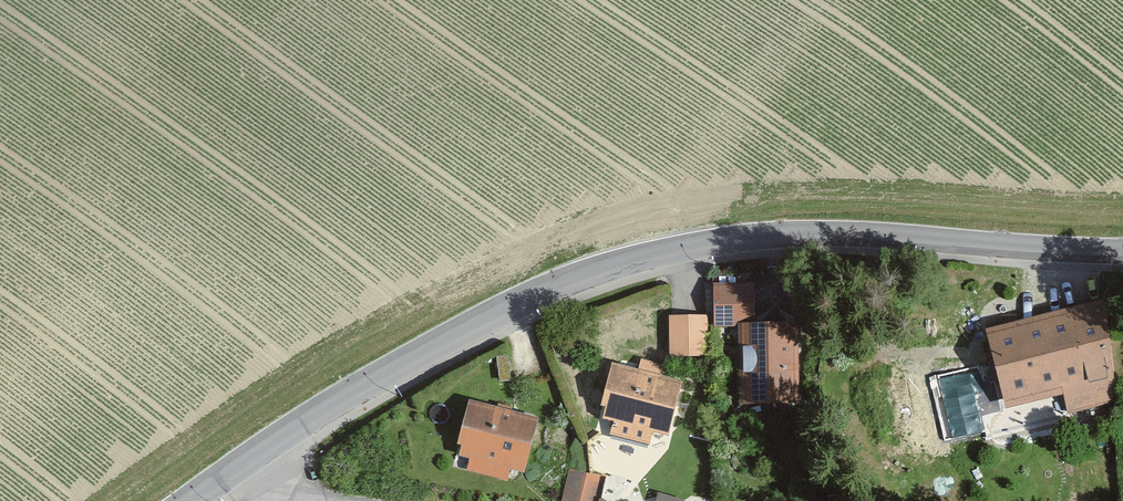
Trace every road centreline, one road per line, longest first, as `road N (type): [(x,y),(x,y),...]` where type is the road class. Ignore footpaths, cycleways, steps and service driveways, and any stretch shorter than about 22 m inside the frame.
road 1 (unclassified): [(1122,251),(803,231),(707,240),(605,268),(526,302),(384,377),(220,485)]

